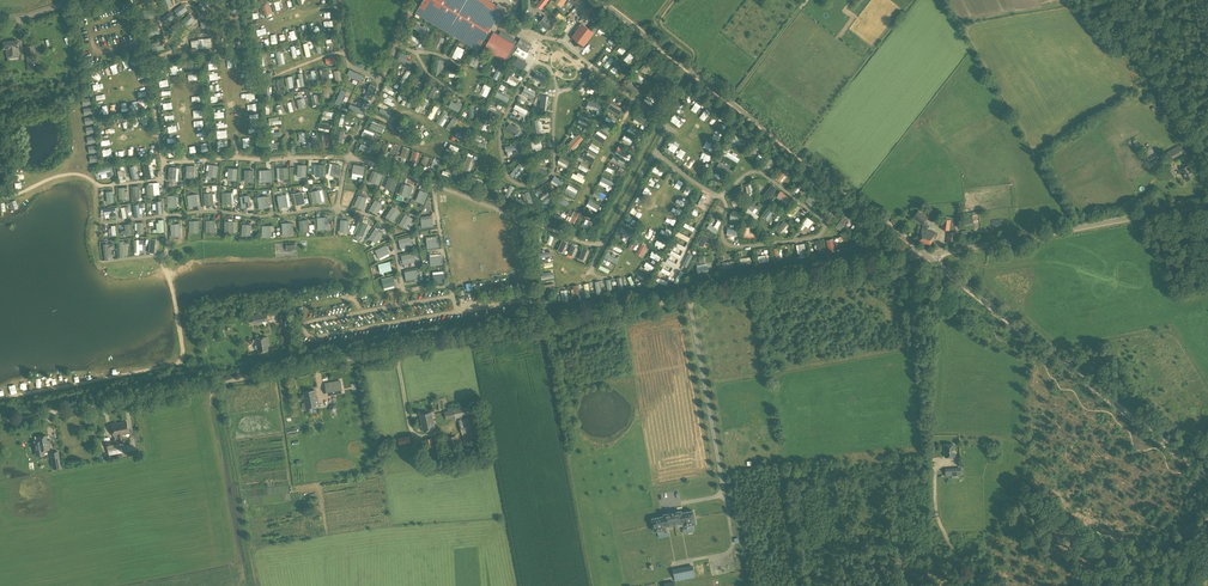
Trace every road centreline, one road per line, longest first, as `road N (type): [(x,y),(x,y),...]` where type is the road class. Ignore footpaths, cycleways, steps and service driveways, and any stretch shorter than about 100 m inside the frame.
road 1 (unclassified): [(22,418),(929,255)]
road 2 (unclassified): [(929,255),(601,0)]
road 3 (unclassified): [(1207,478),(929,255)]
road 4 (unclassified): [(929,255),(1207,205)]
road 5 (track): [(1207,168),(1109,0)]
road 6 (unclassified): [(1099,585),(1207,517)]

